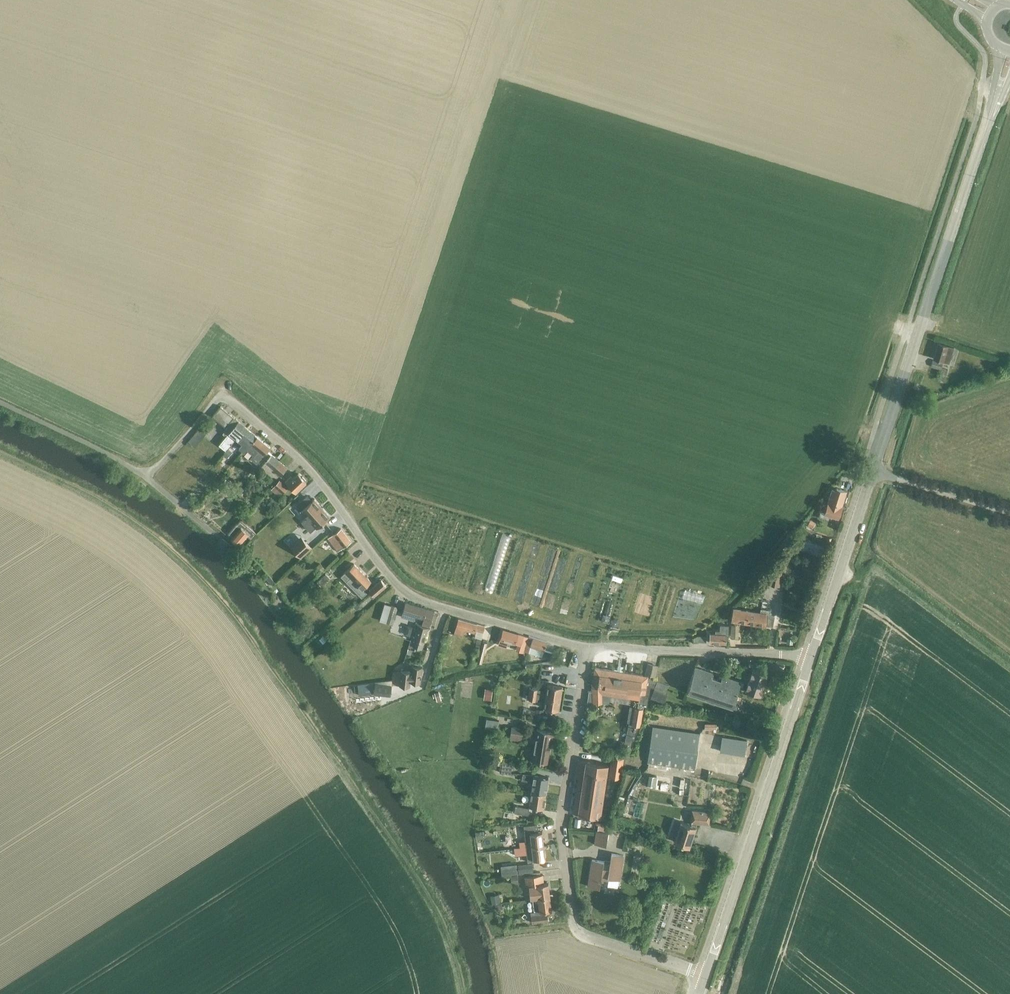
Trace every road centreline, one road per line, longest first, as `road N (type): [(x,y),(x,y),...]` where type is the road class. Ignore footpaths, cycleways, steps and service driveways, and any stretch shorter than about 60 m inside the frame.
road 1 (residential): [(586,648),(399,588),(308,466),(222,394),(146,479),(218,537)]
road 2 (tertiary): [(810,660),(963,199)]
road 3 (residential): [(697,975),(602,945),(577,924),(564,814),(586,648)]
road 4 (tertiary): [(705,978),(810,660)]
road 5 (residential): [(802,657),(586,648)]
road 6 (tertiary): [(998,50),(963,199)]
road 7 (tertiary): [(963,199),(1009,87)]

